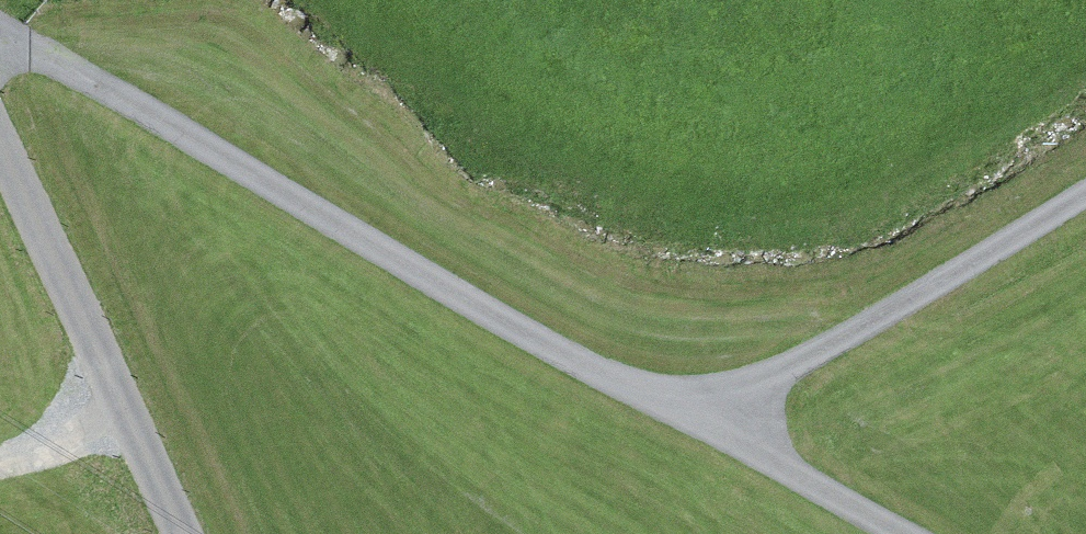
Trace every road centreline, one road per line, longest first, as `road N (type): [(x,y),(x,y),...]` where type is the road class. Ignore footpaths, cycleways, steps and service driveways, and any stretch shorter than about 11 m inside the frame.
road 1 (track): [(0,41),(896,533)]
road 2 (track): [(1085,202),(712,434)]
road 3 (unclassified): [(182,533),(0,141)]

